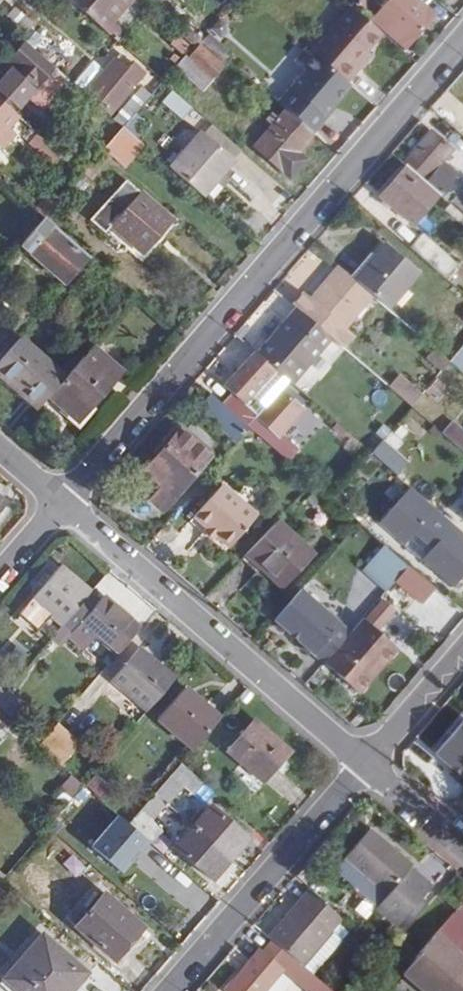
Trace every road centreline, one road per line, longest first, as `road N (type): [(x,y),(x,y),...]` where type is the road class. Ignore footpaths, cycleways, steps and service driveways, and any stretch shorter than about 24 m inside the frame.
road 1 (residential): [(462,38),(63,501)]
road 2 (residential): [(366,764),(63,501)]
road 3 (residential): [(170,990),(366,764)]
road 4 (residential): [(366,764),(462,653)]
road 5 (residential): [(462,848),(366,764)]

